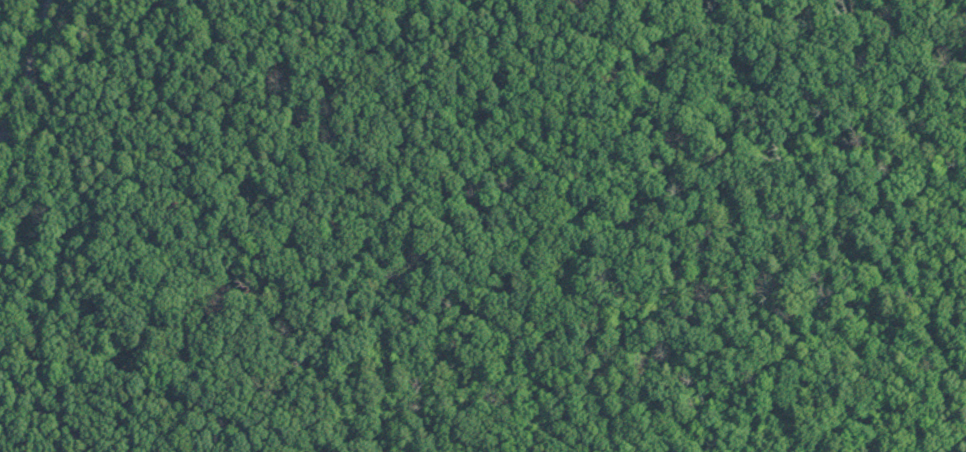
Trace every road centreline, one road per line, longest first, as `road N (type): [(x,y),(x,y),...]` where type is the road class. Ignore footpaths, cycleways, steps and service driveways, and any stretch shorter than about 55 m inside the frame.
road 1 (residential): [(0,136),(48,0)]

